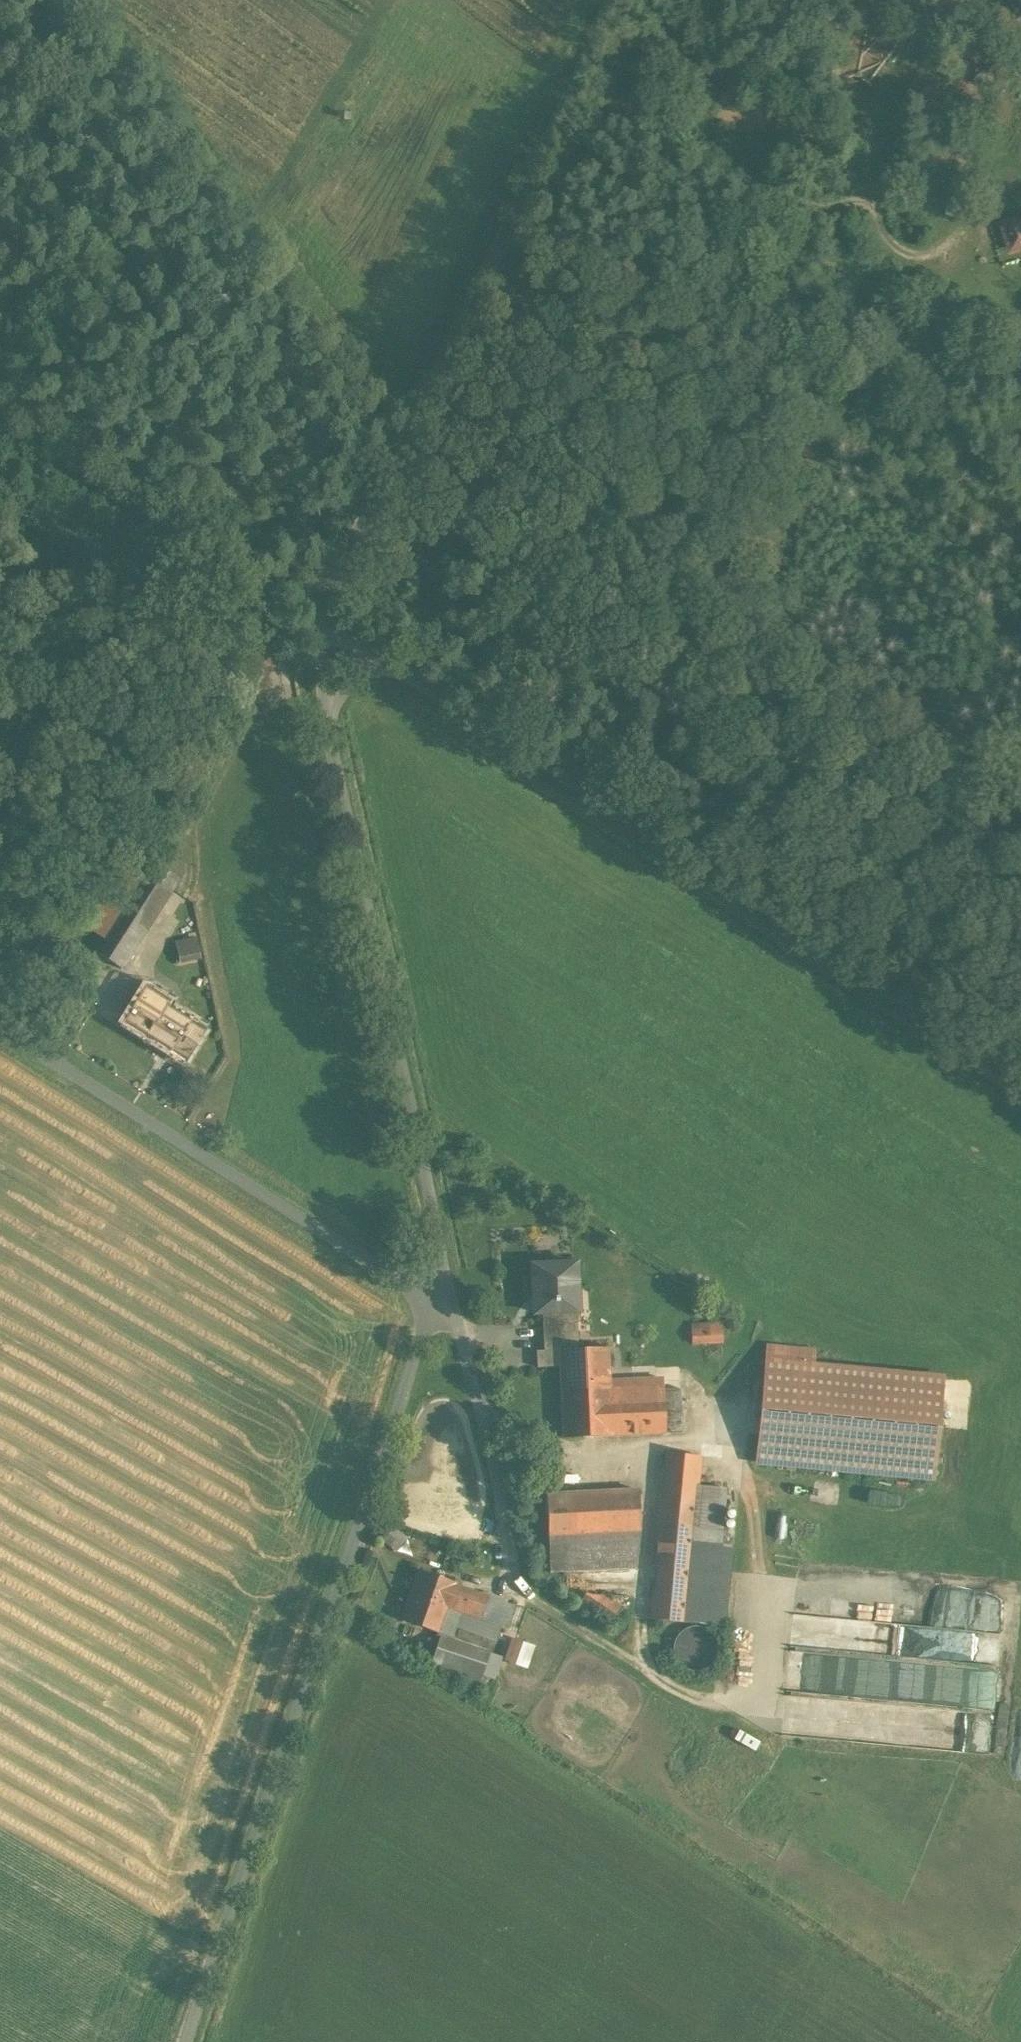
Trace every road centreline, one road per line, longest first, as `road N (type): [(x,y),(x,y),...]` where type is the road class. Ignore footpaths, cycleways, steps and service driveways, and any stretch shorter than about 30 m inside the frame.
road 1 (unclassified): [(183,2041),(434,1298)]
road 2 (unclassified): [(1020,1072),(402,669)]
road 3 (unclassified): [(643,0),(325,619)]
road 4 (track): [(0,26),(137,306),(325,619)]
road 5 (unclassified): [(327,730),(438,1237),(434,1298)]
road 6 (unclassified): [(434,1298),(0,1028)]
road 7 (track): [(767,1743),(534,1592),(515,1562)]

